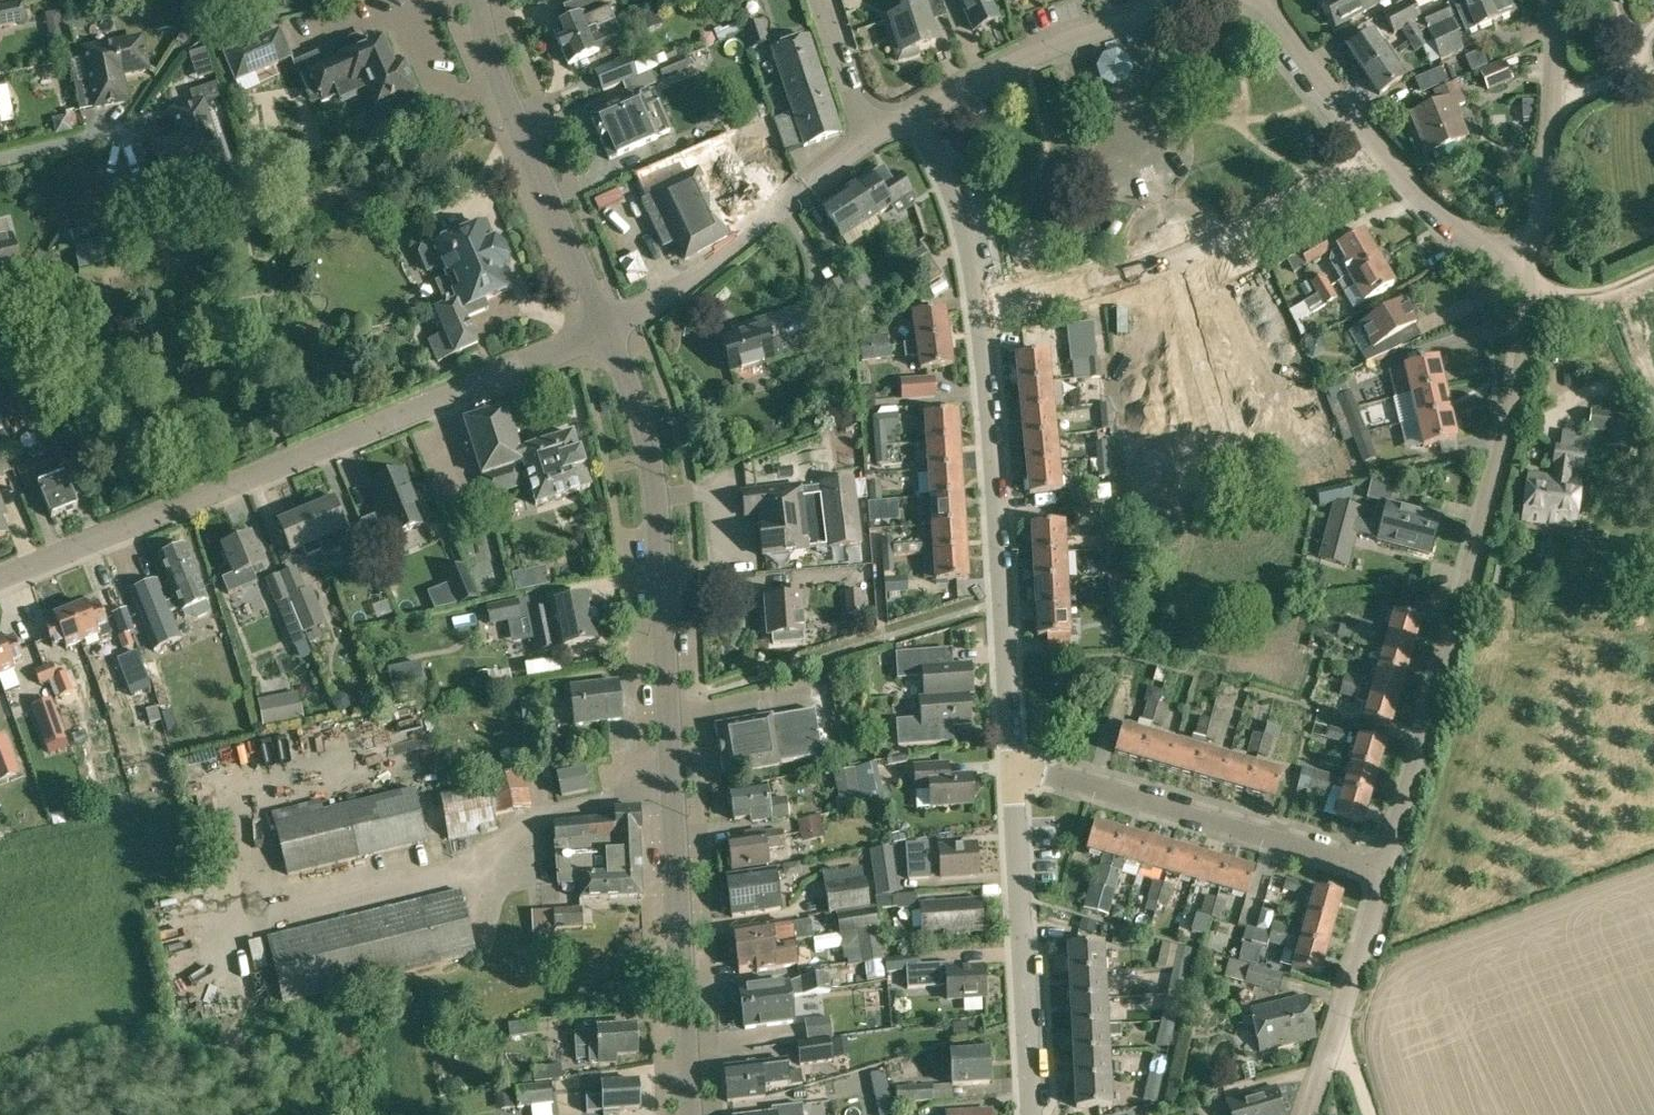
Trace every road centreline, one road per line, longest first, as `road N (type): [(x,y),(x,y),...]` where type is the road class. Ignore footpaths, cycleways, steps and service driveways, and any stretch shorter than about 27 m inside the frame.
road 1 (tertiary): [(690,1114),(656,497),(638,409),(605,329)]
road 2 (residential): [(0,577),(605,329)]
road 3 (residential): [(1386,872),(1519,391),(1532,314),(1526,270)]
road 4 (residential): [(1013,765),(980,315)]
road 5 (residential): [(1382,150),(1291,209),(1171,266),(980,315)]
road 6 (residential): [(1386,872),(1013,765)]
road 7 (tertiary): [(605,329),(498,79),(476,0)]
road 8 (residential): [(1031,1114),(1013,765)]
road 9 (residential): [(605,329),(736,248),(871,138)]
road 10 (residential): [(916,113),(1051,47),(1200,0)]
road 11 (residential): [(1526,270),(1542,213),(1555,56),(1550,0)]
road 12 (residential): [(1308,1114),(1386,872)]
road 13 (residential): [(980,315),(963,221),(916,113)]
road 14 (residential): [(1382,150),(1266,0)]
road 15 (residential): [(1526,270),(1434,208),(1382,150)]
road 16 (residential): [(871,138),(820,0)]
road 17 (residential): [(1526,270),(1550,289),(1581,296),(1653,267)]
road 18 (track): [(0,160),(126,131)]

